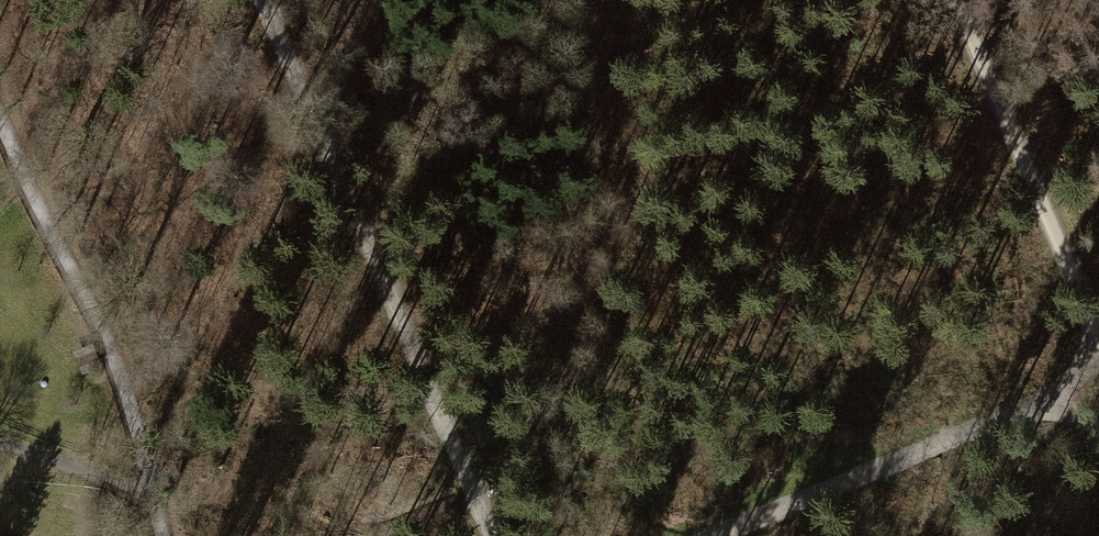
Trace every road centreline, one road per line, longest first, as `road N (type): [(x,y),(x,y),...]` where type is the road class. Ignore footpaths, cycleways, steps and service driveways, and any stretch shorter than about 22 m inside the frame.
road 1 (track): [(266,0),(484,535)]
road 2 (track): [(0,120),(114,352),(163,535)]
road 3 (track): [(709,535),(1098,374)]
road 4 (track): [(1098,345),(959,0)]
road 5 (track): [(0,440),(91,475),(145,466)]

